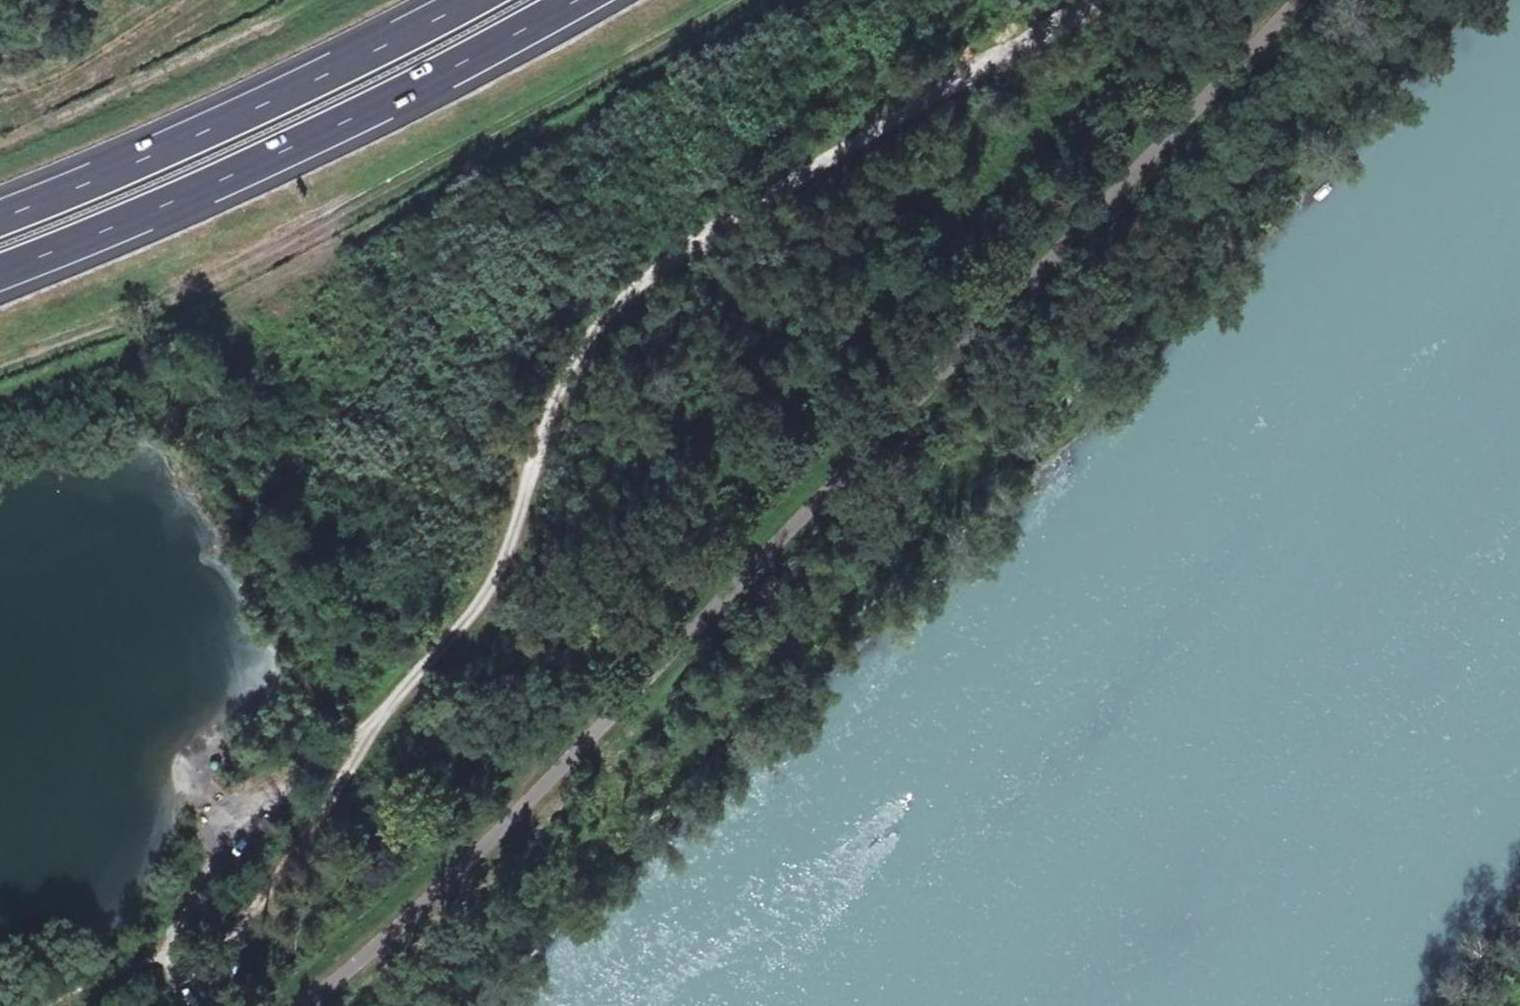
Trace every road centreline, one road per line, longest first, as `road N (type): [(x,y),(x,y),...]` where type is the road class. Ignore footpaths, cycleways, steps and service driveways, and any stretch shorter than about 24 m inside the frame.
road 1 (unclassified): [(1077,0),(875,109),(621,301),(521,457),(499,580),(404,687),(230,822)]
road 2 (motorway): [(0,274),(324,134),(577,0)]
road 3 (motorway): [(468,0),(132,162),(0,215)]

